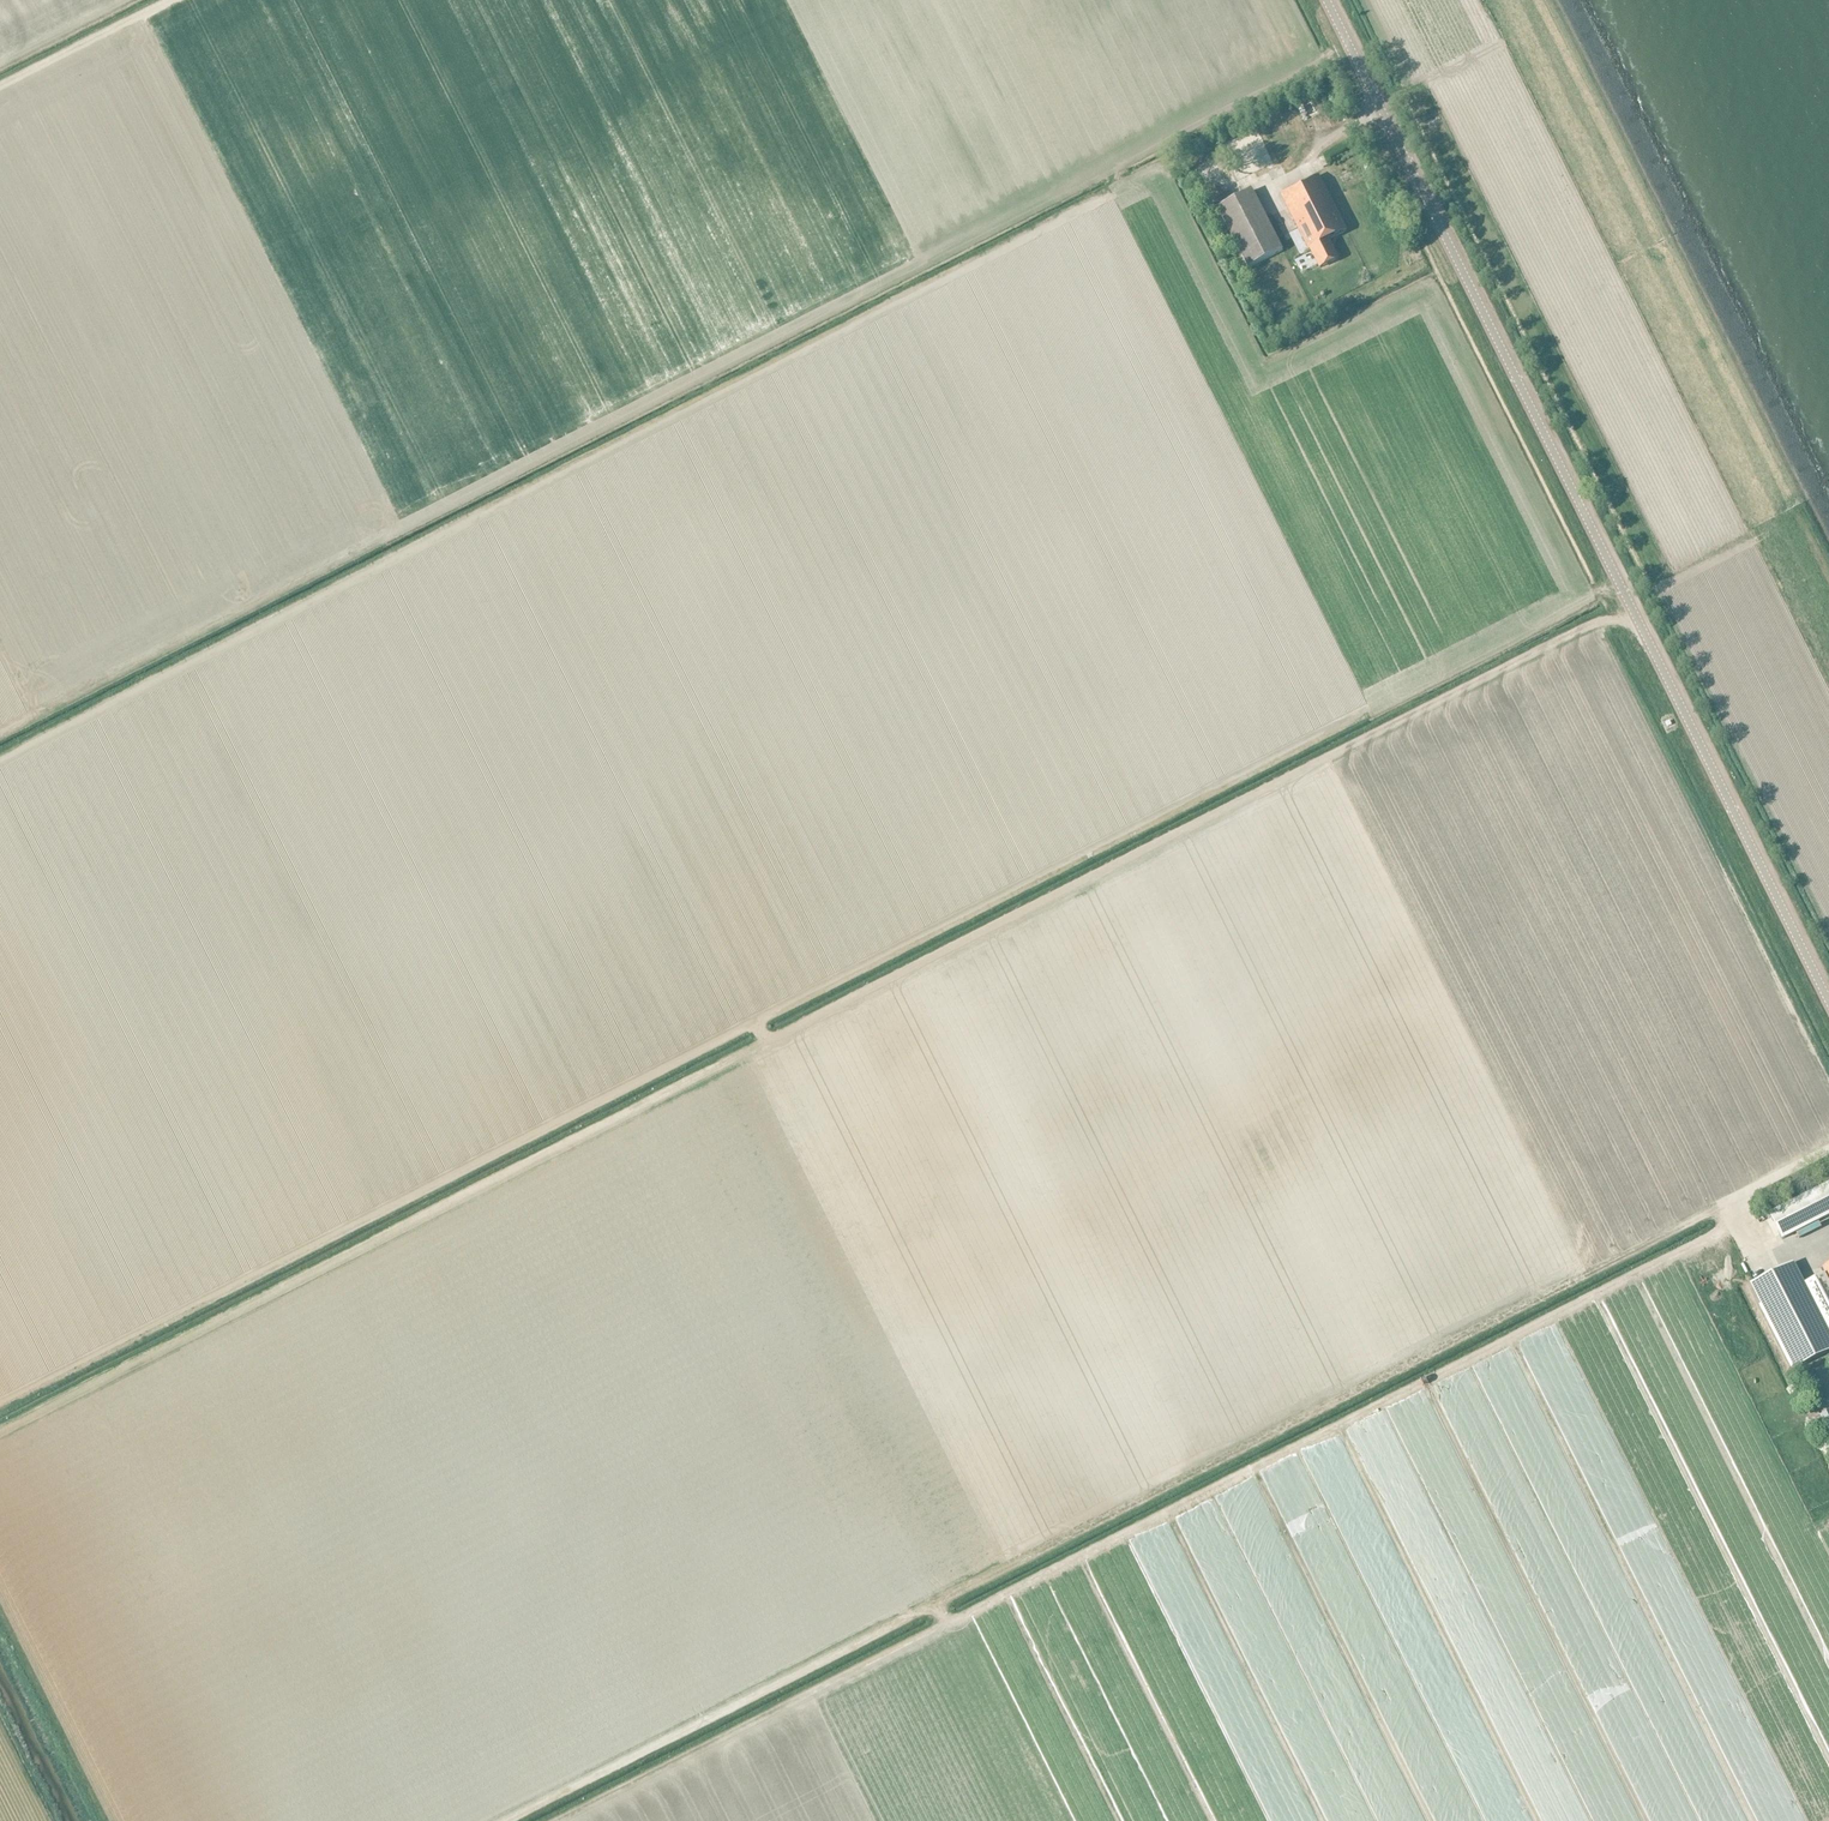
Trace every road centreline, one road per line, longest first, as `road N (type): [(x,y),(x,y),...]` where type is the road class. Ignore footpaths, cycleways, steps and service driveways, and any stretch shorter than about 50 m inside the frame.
road 1 (tertiary): [(1828,1003),(1326,0)]

